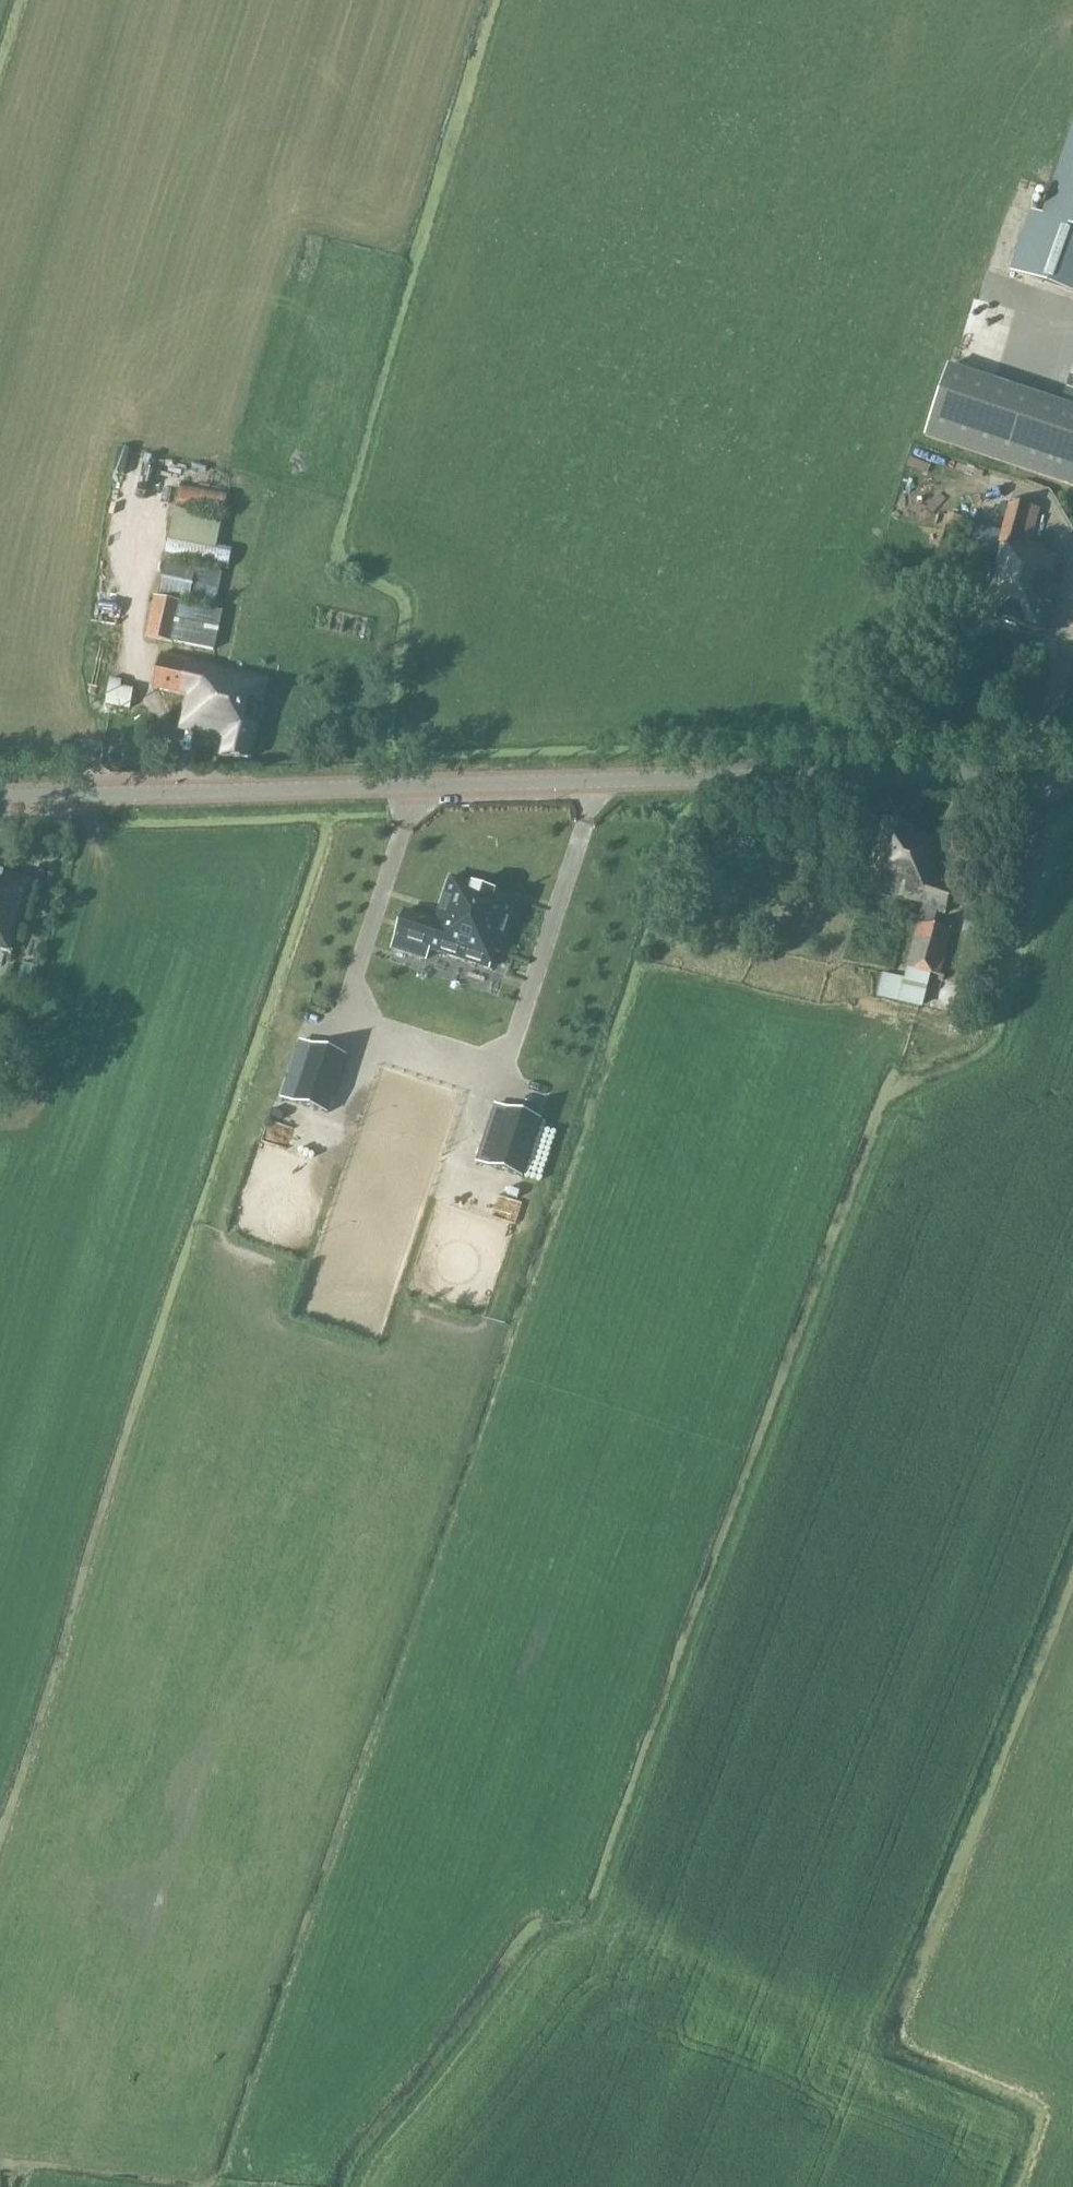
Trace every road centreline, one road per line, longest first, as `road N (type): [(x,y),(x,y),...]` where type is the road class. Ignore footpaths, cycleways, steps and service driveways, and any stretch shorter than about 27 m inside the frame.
road 1 (tertiary): [(1072,781),(0,800)]

